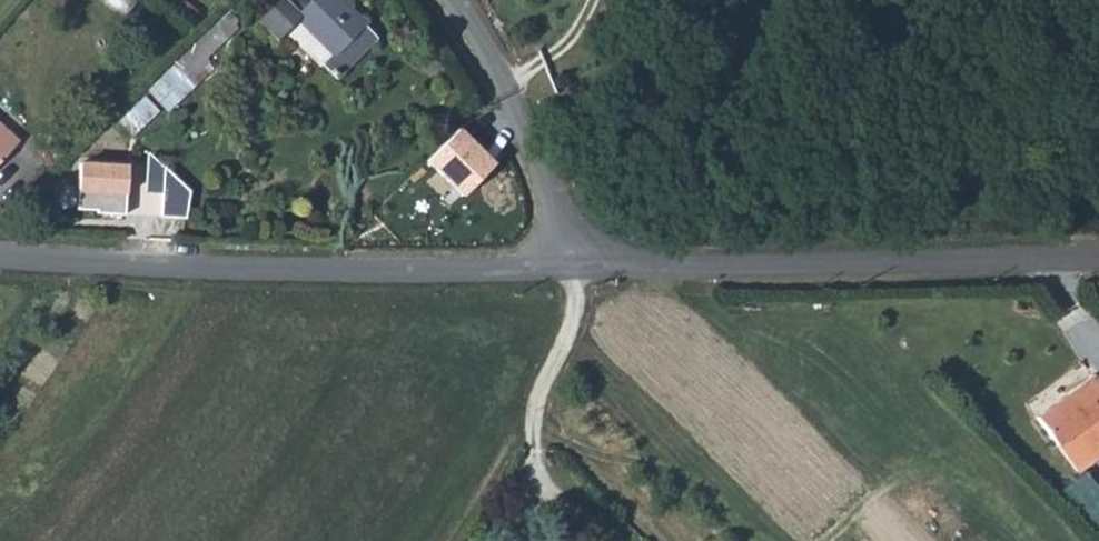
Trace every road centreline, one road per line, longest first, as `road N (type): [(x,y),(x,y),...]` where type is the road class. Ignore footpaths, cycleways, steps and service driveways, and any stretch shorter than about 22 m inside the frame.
road 1 (unclassified): [(0,257),(165,269),(577,268)]
road 2 (unclassified): [(577,268),(1098,257)]
road 3 (unclassified): [(451,0),(495,63),(554,188),(577,268)]

